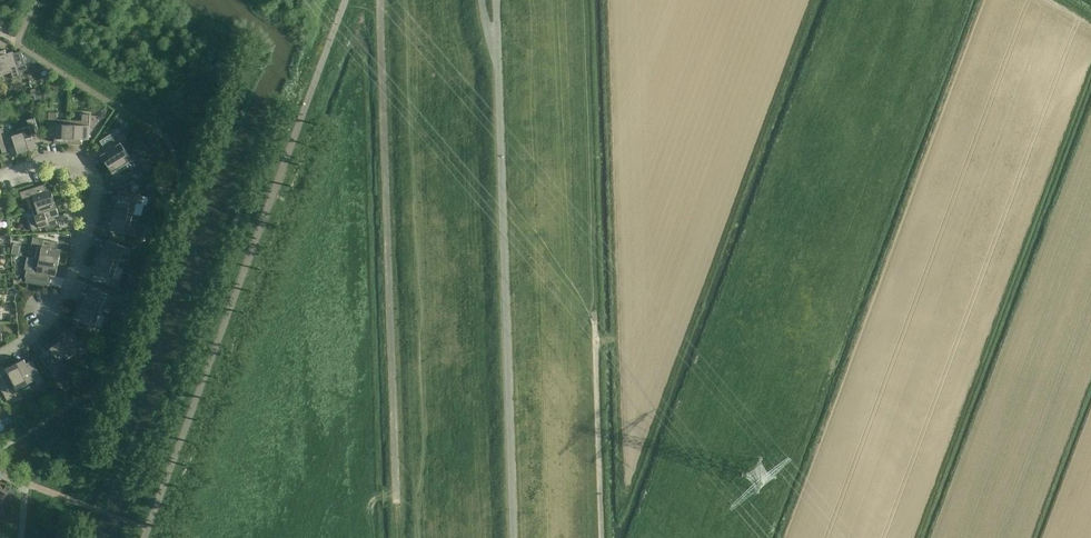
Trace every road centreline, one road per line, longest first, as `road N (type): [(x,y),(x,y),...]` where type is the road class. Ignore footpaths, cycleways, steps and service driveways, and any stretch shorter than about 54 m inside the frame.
road 1 (track): [(381,0),(396,489)]
road 2 (residential): [(0,353),(46,324),(68,290),(96,192),(83,166),(63,160),(0,175)]
road 3 (unclassified): [(602,537),(595,318)]

